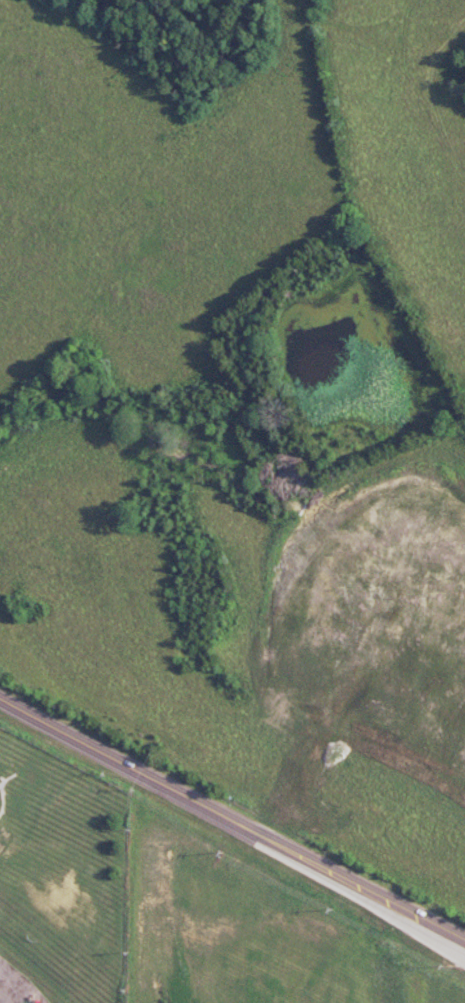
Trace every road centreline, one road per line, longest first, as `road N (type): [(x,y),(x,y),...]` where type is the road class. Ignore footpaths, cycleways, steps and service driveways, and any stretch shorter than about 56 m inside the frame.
road 1 (secondary): [(0,693),(464,940)]

